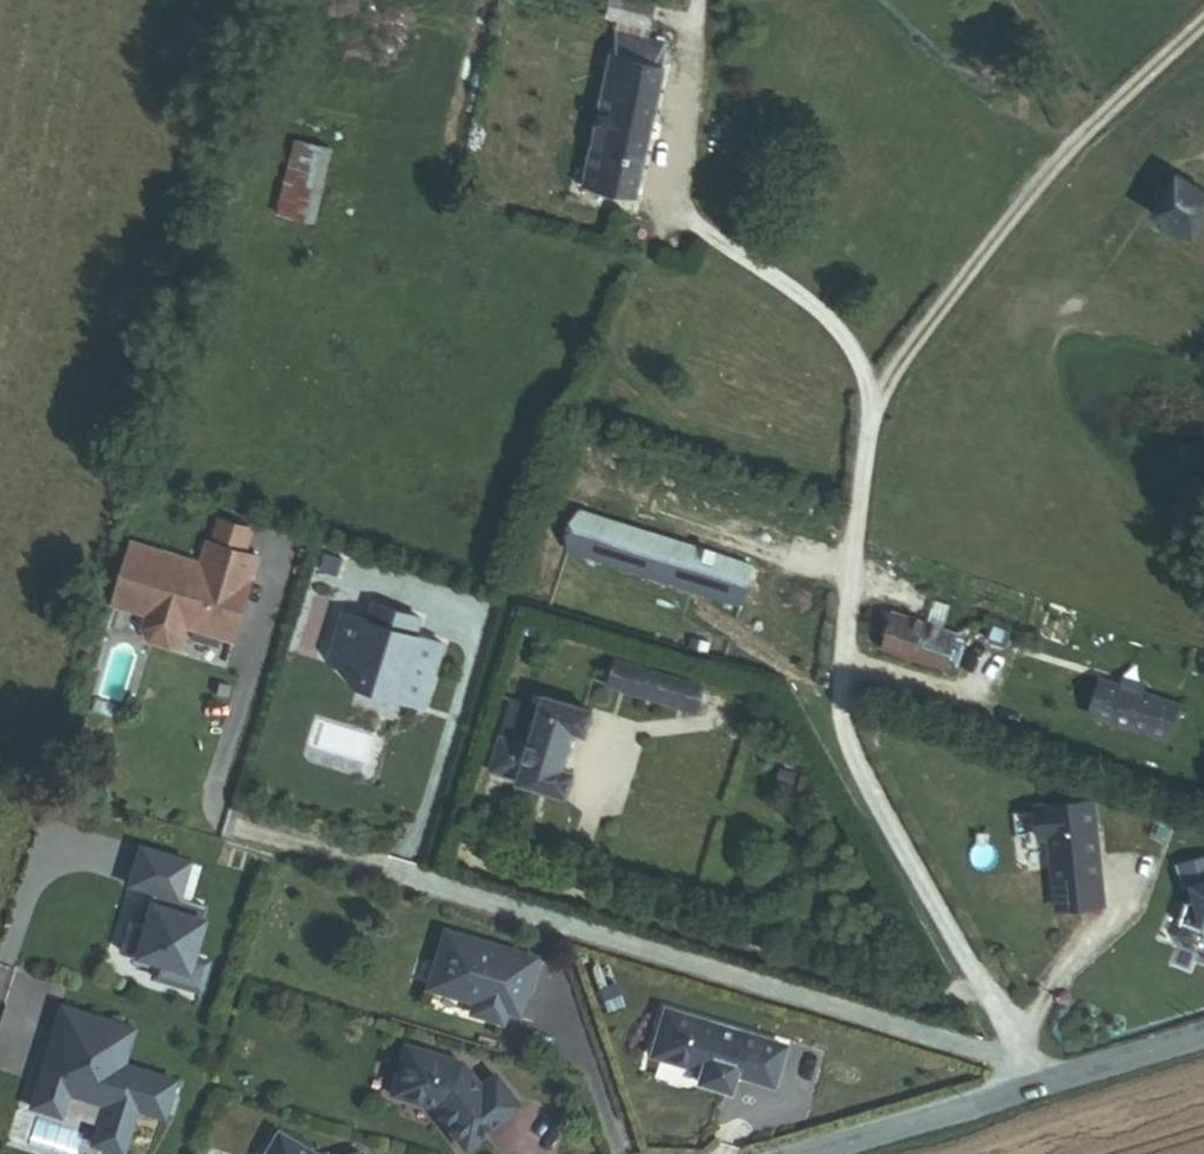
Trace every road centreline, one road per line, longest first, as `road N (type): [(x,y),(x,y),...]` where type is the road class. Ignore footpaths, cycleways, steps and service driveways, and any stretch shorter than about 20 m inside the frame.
road 1 (tertiary): [(1203,1035),(805,1153)]

